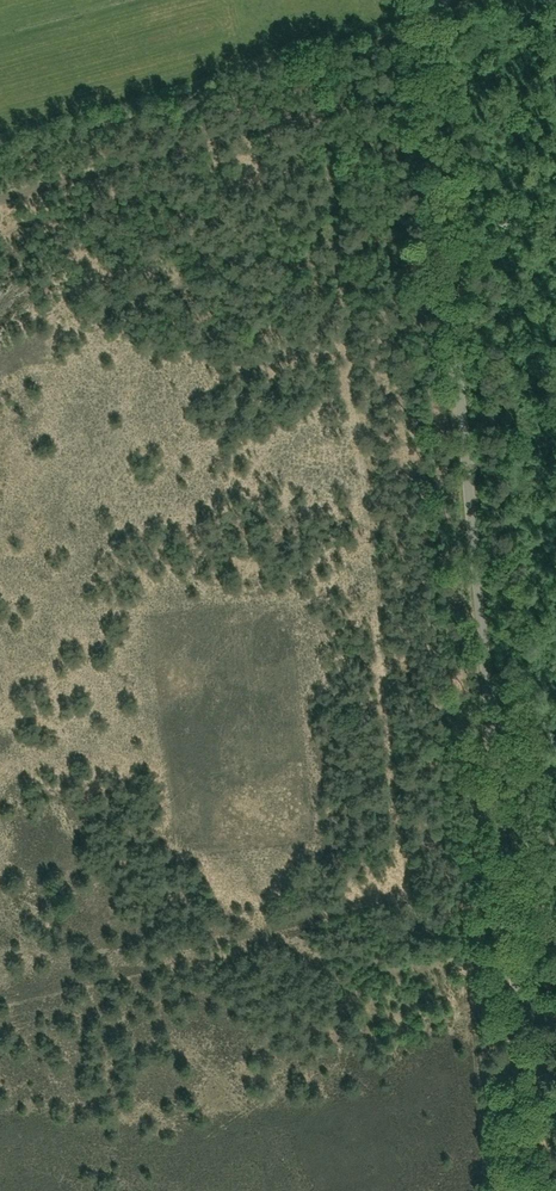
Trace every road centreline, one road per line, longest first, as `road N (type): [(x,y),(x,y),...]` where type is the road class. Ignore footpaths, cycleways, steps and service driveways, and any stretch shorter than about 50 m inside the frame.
road 1 (unclassified): [(533,1190),(421,0)]

